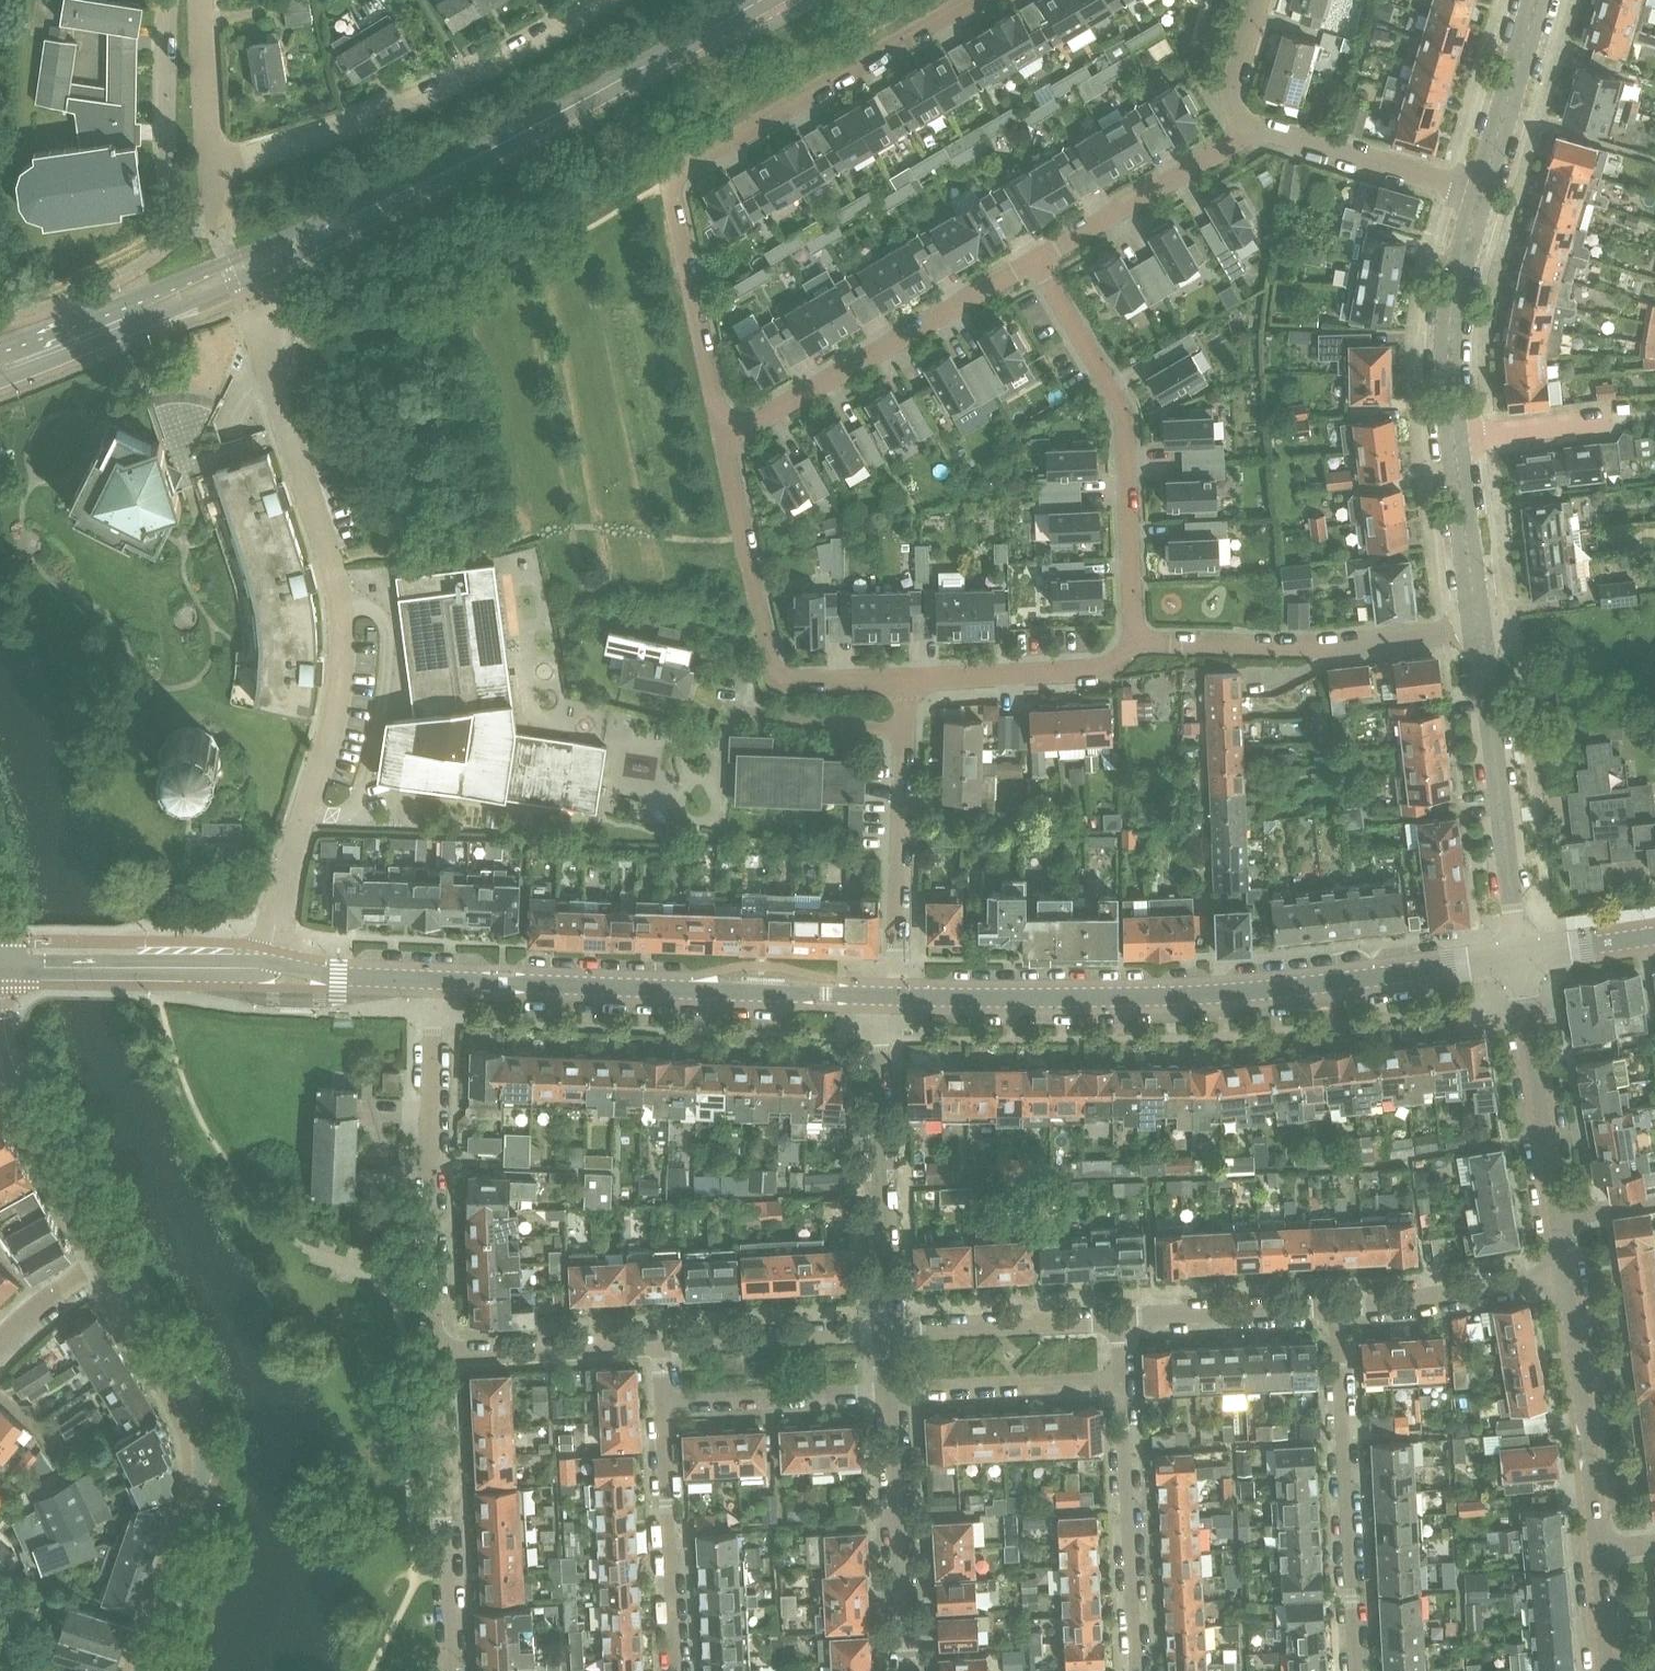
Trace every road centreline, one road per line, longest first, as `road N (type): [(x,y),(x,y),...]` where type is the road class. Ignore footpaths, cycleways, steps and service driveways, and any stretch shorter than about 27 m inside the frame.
road 1 (residential): [(266,966),(279,892),(336,706),(341,638),(334,565),(257,332)]
road 2 (residential): [(1519,954),(1213,992),(897,993)]
road 3 (residential): [(973,0),(668,181),(724,440)]
road 4 (tertiary): [(143,1670),(207,1463),(197,1422),(107,1256)]
road 5 (residential): [(872,993),(435,979)]
road 6 (tertiary): [(378,206),(759,0)]
road 7 (residential): [(215,169),(419,100),(605,0)]
road 8 (tertiary): [(0,379),(313,248),(378,206)]
road 9 (residential): [(1036,258),(1122,413),(1136,642)]
road 10 (tertiary): [(378,206),(0,351)]
road 11 (residential): [(433,1352),(427,1172),(435,979)]
road 12 (residential): [(724,440),(778,674),(803,681),(905,677)]
road 13 (residential): [(1355,1670),(1335,1305)]
road 14 (residential): [(724,440),(1036,258)]
road 15 (residential): [(1136,642),(1315,648),(1478,629)]
road 16 (residential): [(889,1331),(872,993)]
road 17 (residential): [(1519,954),(1478,629)]
road 18 (residential): [(450,1670),(433,1352)]
road 19 (residential): [(897,993),(905,677)]
road 20 (residential): [(1121,1378),(1137,1670)]
road 21 (residential): [(907,1670),(892,1389)]
road 22 (residential): [(1597,1546),(1565,1272)]
road 23 (residential): [(168,0),(169,168),(186,199),(214,208),(215,169)]
road 24 (residential): [(664,1401),(676,1670)]
road 25 (residential): [(1558,1218),(1519,954)]
road 26 (residential): [(266,966),(0,965)]
road 27 (residential): [(1036,258),(1253,128)]
road 28 (residential): [(1455,436),(1453,305),(1482,190)]
road 29 (tertiary): [(107,1256),(24,1109),(0,1037)]
road 30 (residential): [(905,677),(1099,670),(1136,642)]
road 31 (residential): [(1482,190),(1253,128)]
road 32 (residential): [(1335,1305),(1565,1272)]
road 33 (residential): [(889,1331),(1118,1319)]
road 34 (residential): [(892,1389),(1121,1378)]
road 35 (residential): [(661,1343),(889,1331)]
road 36 (residential): [(664,1401),(892,1389)]
road 37 (residential): [(433,1352),(661,1343)]
road 38 (residential): [(1118,1319),(1335,1305)]
road 39 (residential): [(1482,190),(1537,0)]
road 40 (residential): [(1478,629),(1455,436)]
road 41 (residential): [(435,979),(266,966)]
road 42 (residential): [(215,169),(203,0)]
road 43 (residential): [(1609,417),(1455,436)]
road 44 (residential): [(107,1256),(32,1309),(0,1344)]
road 45 (unclassified): [(1519,954),(1654,935)]
road 46 (residential): [(1253,128),(1234,92),(1259,0)]
road 47 (residential): [(1609,1670),(1597,1546)]

